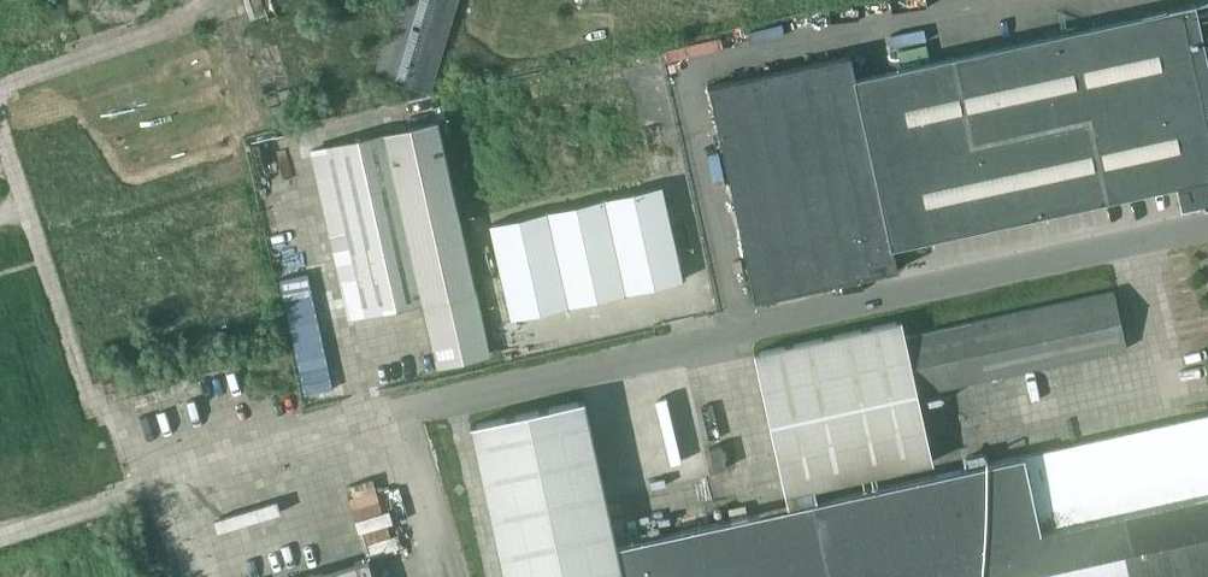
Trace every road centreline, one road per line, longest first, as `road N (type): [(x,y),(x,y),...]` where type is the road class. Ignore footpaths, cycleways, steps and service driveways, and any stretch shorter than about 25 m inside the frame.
road 1 (unclassified): [(409,409),(1207,227)]

